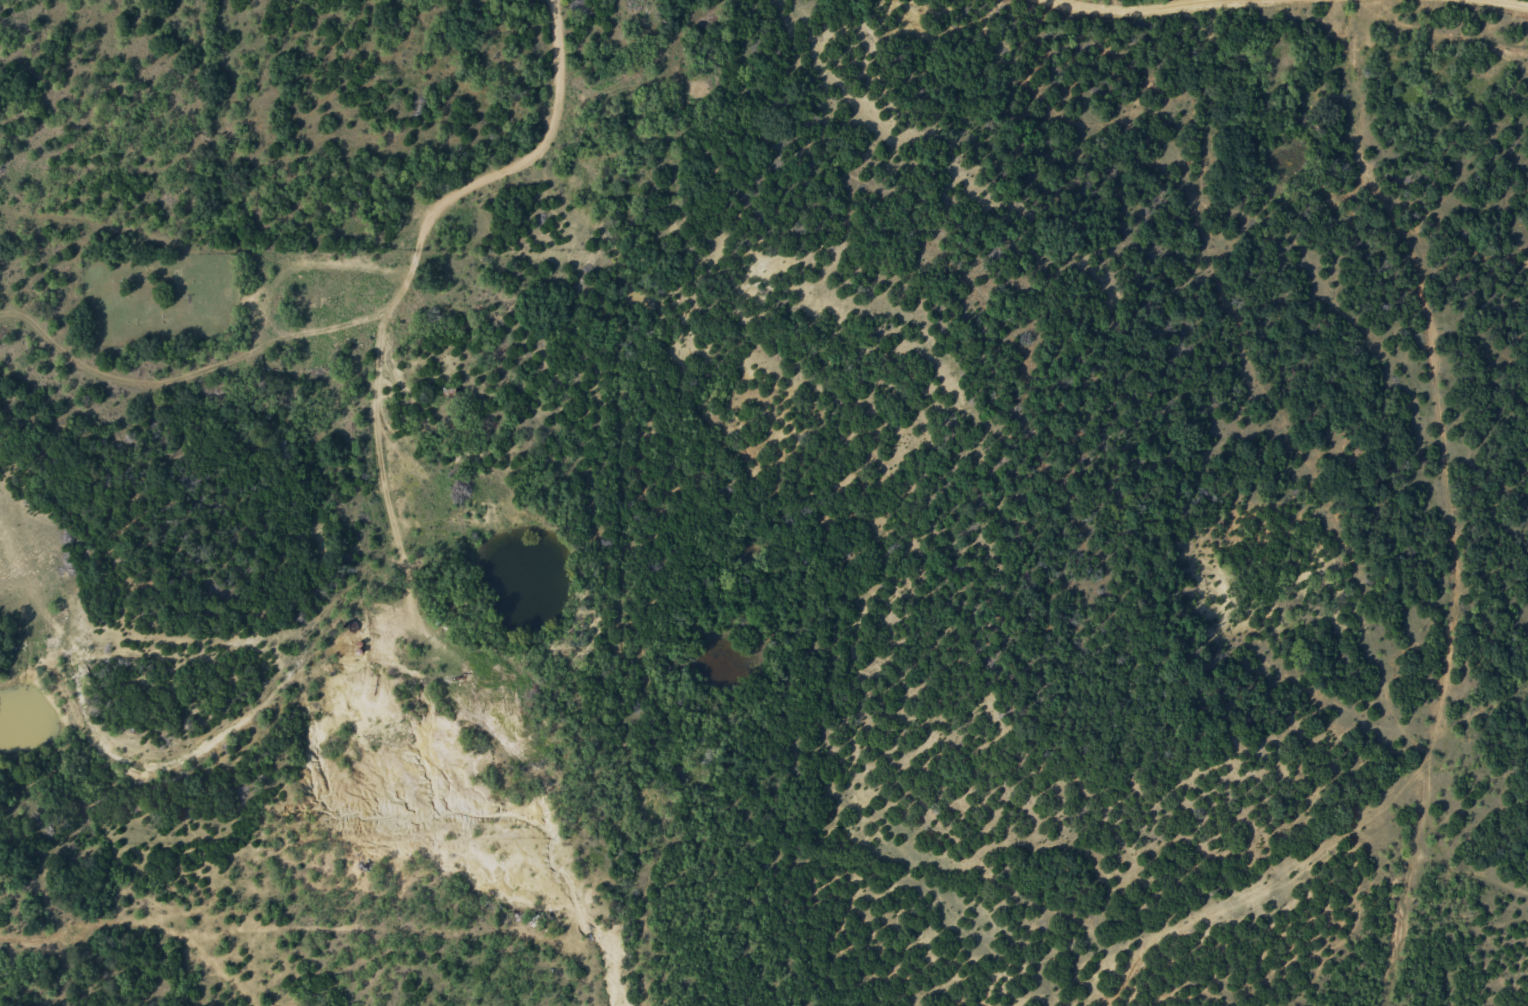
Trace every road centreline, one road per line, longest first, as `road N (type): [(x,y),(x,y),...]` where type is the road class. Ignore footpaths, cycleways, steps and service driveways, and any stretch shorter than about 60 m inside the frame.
road 1 (residential): [(558,0),(562,86),(552,132),(536,156),(440,215),(426,243)]
road 2 (residential): [(1296,0),(1084,21),(1019,0)]

